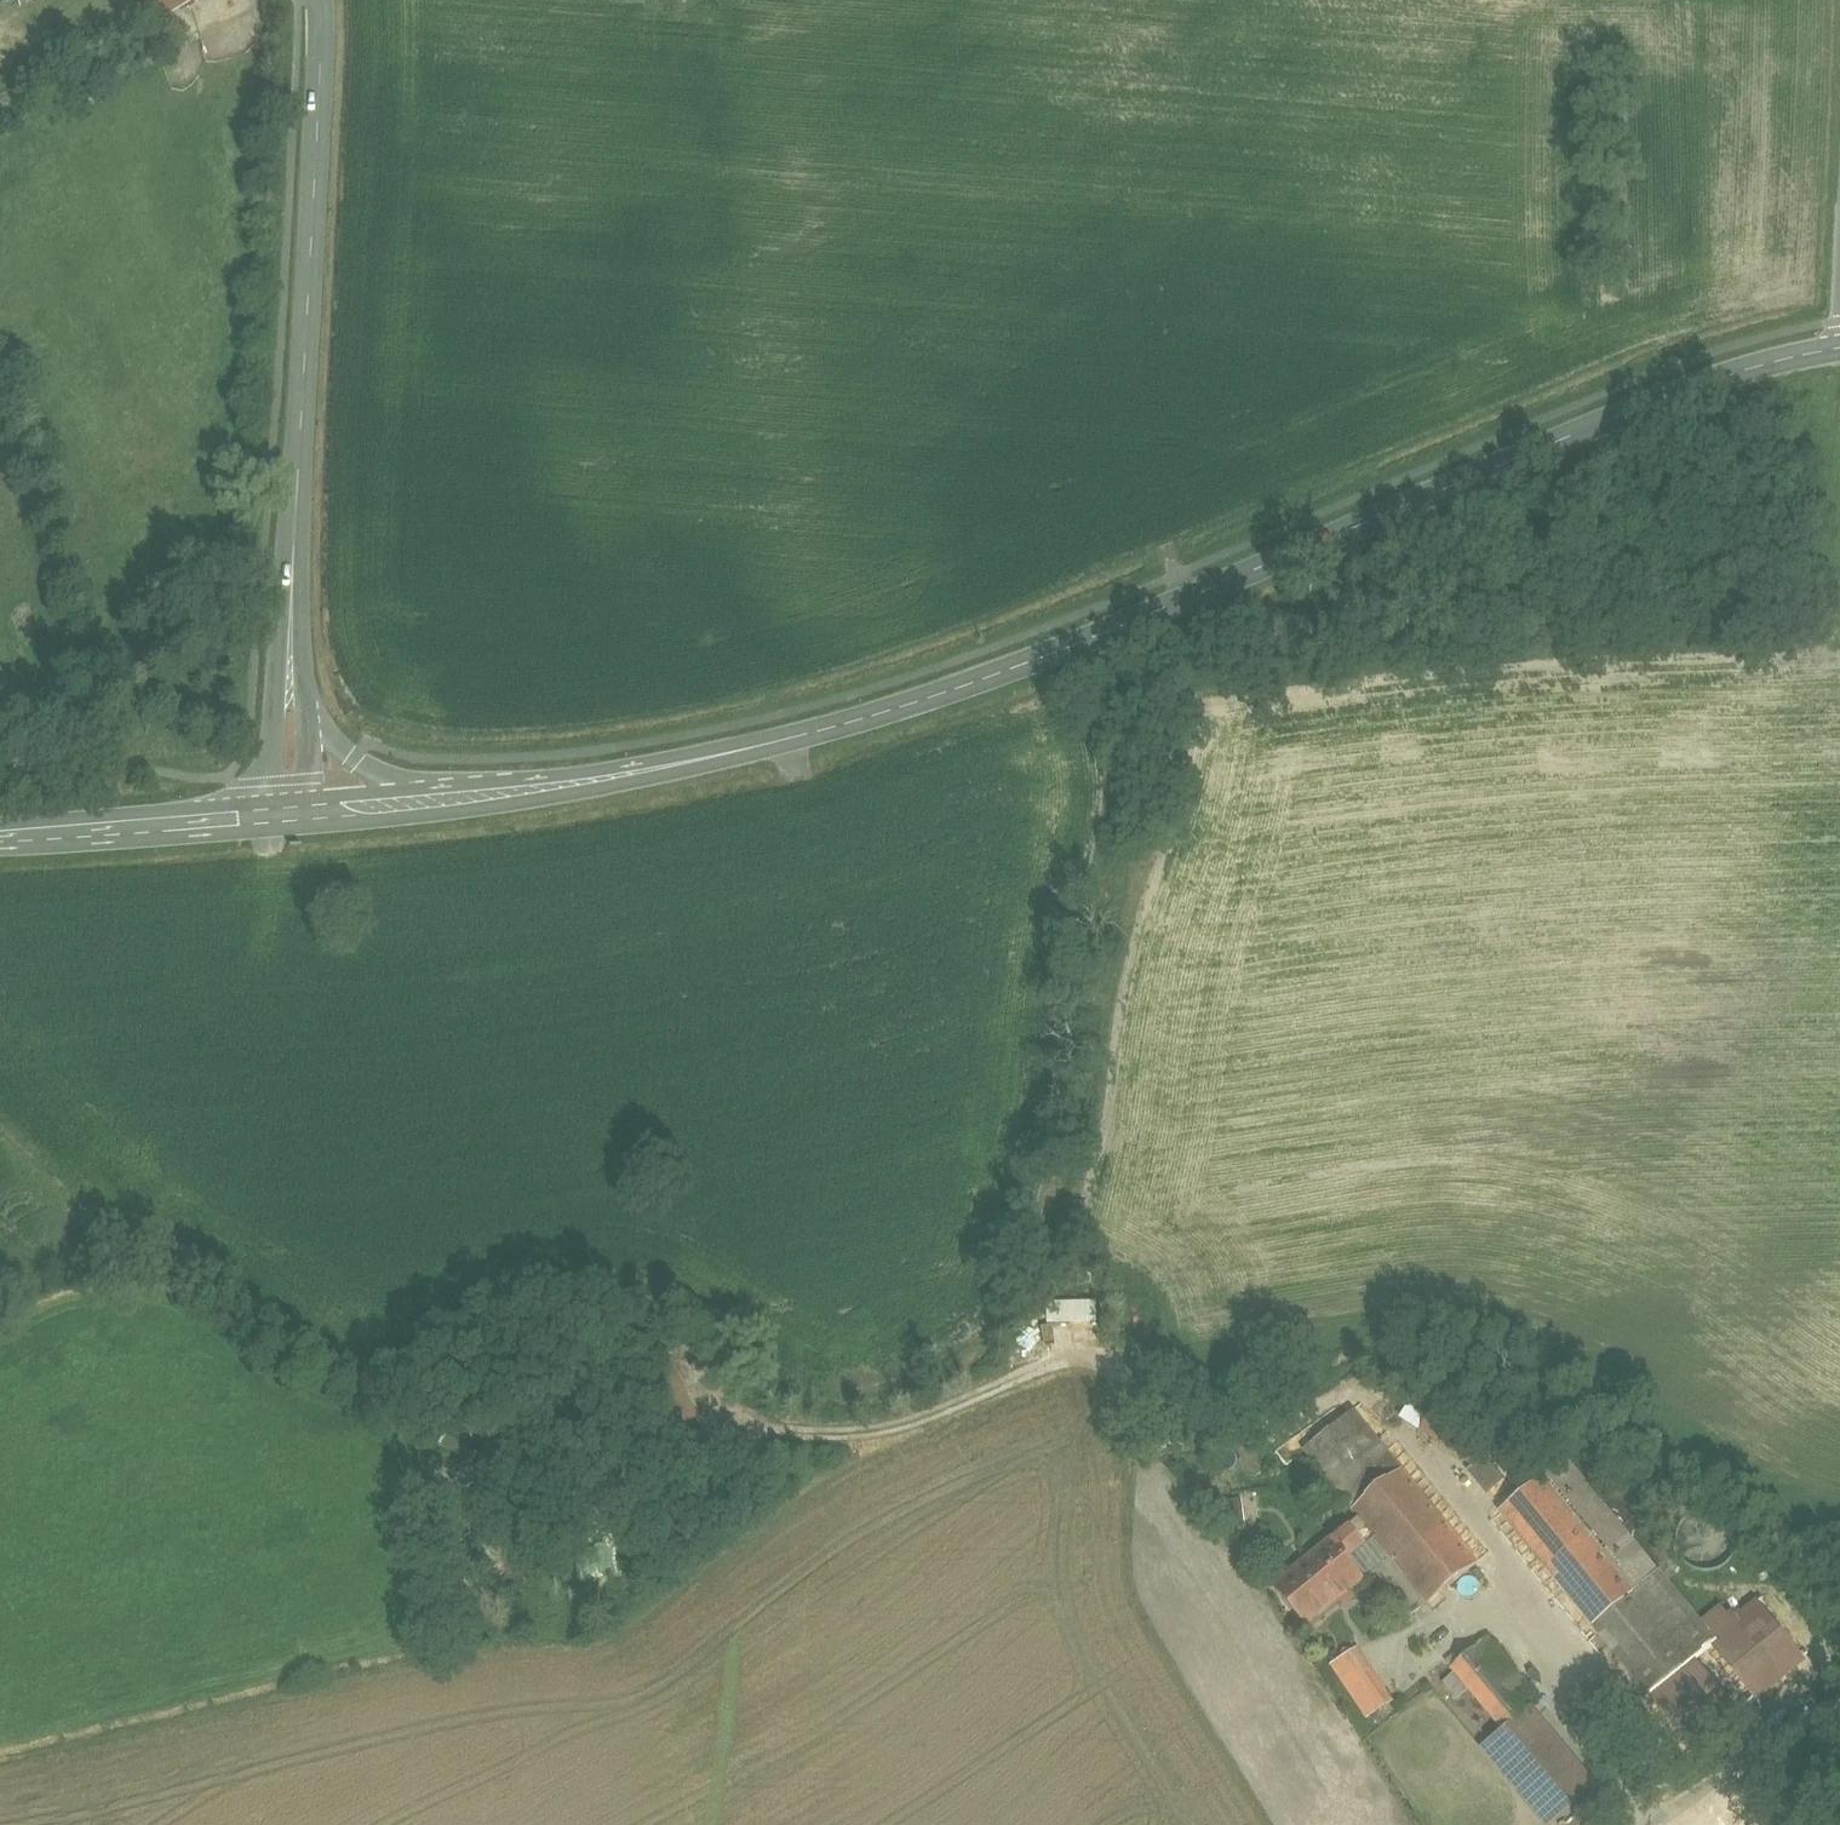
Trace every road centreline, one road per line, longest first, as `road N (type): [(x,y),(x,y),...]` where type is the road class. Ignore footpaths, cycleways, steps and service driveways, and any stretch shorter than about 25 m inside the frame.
road 1 (tertiary): [(858,727),(1029,669),(1685,397),(1839,354)]
road 2 (tertiary): [(312,0),(286,713)]
road 3 (tertiary): [(291,830),(486,809),(683,773),(858,727)]
road 4 (track): [(1151,1444),(1110,1360),(1083,1357),(1042,1365),(869,1436),(795,1444),(738,1430)]
road 5 (tertiary): [(858,727),(638,765),(448,785)]
road 6 (tertiary): [(0,849),(291,830)]
road 7 (tertiary): [(288,802),(0,829)]
road 8 (unclassified): [(1839,1700),(1660,1824)]
road 9 (tertiary): [(448,785),(353,763),(323,749),(286,713)]
road 10 (tertiary): [(448,785),(288,802)]

